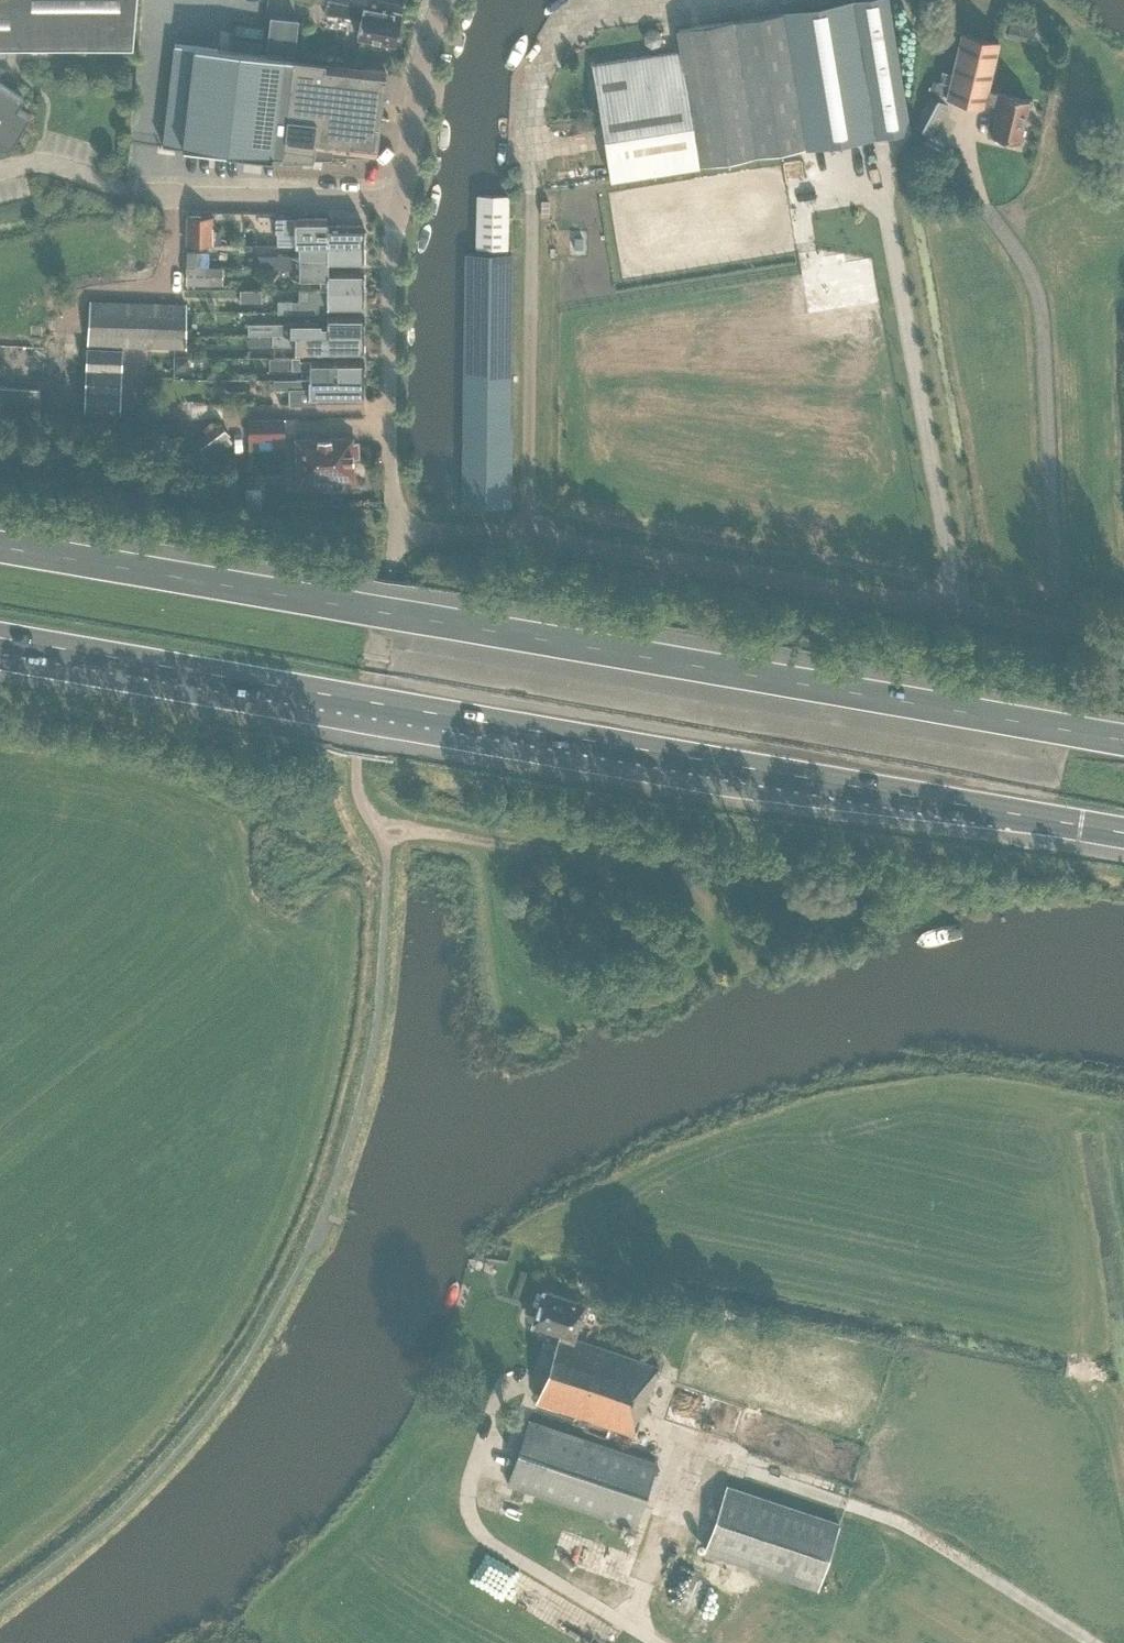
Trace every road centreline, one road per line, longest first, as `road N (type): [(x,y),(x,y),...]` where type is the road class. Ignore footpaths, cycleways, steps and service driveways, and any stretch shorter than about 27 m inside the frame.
road 1 (motorway): [(0,639),(1123,834)]
road 2 (motorway): [(1123,741),(0,549)]
road 3 (track): [(628,1627),(685,1469),(723,1461),(901,1524),(1091,1642)]
road 4 (unclassified): [(525,538),(1095,629)]
road 5 (unclassified): [(525,538),(534,151)]
road 6 (track): [(476,841),(495,866),(533,1001),(661,984),(683,970),(691,949)]
road 7 (unclassified): [(388,866),(358,789),(357,757),(391,533)]
road 8 (unclassified): [(391,533),(388,195)]
road 9 (unclassified): [(388,195),(108,186)]
road 10 (unclassified): [(391,533),(525,538)]
road 11 (unclassified): [(388,195),(419,66)]

